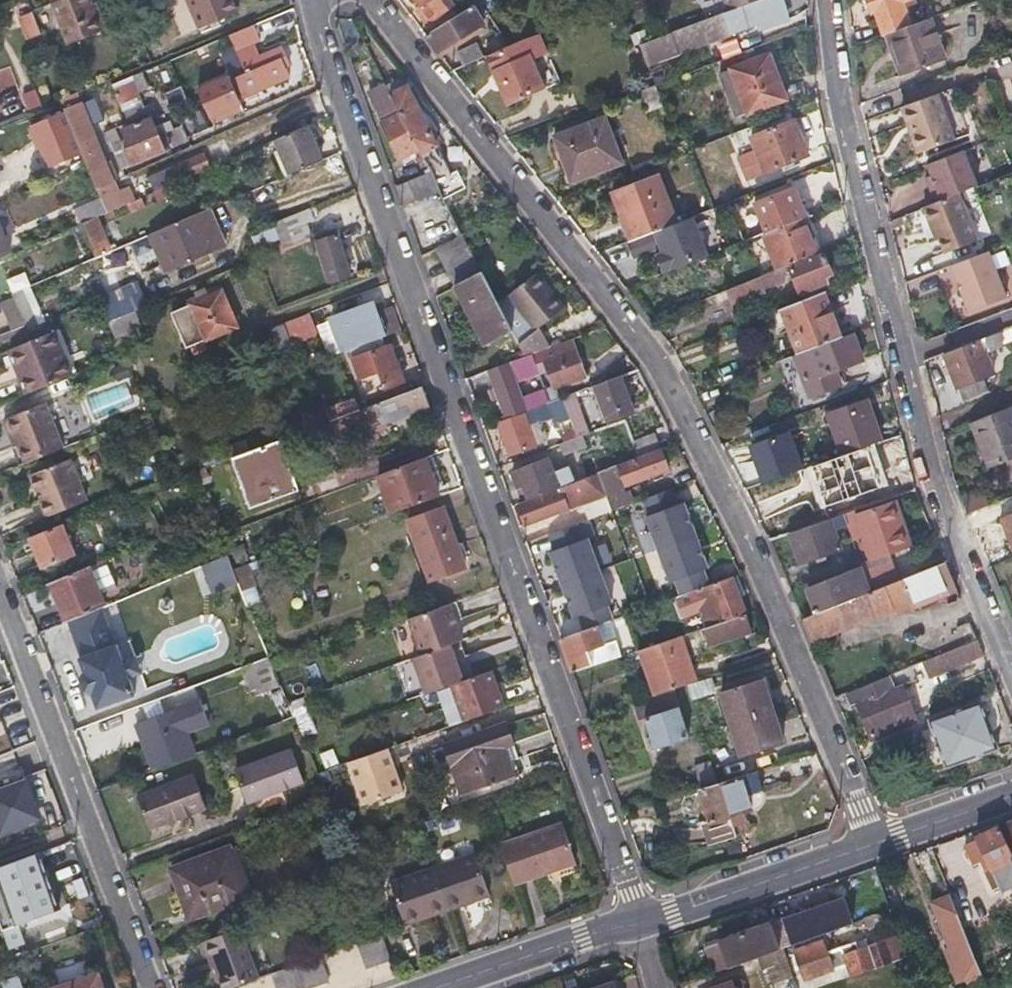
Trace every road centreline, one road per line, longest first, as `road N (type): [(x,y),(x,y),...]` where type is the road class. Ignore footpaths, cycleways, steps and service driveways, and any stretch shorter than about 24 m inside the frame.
road 1 (residential): [(870,844),(751,562),(647,357),(375,0)]
road 2 (residential): [(307,0),(496,550),(642,923)]
road 3 (residential): [(827,0),(836,90),(956,545),(1011,675)]
road 4 (residential): [(149,987),(0,597)]
road 5 (secondary): [(870,844),(642,923)]
road 6 (secondary): [(642,923),(449,987)]
road 7 (secondary): [(1011,795),(870,844)]

